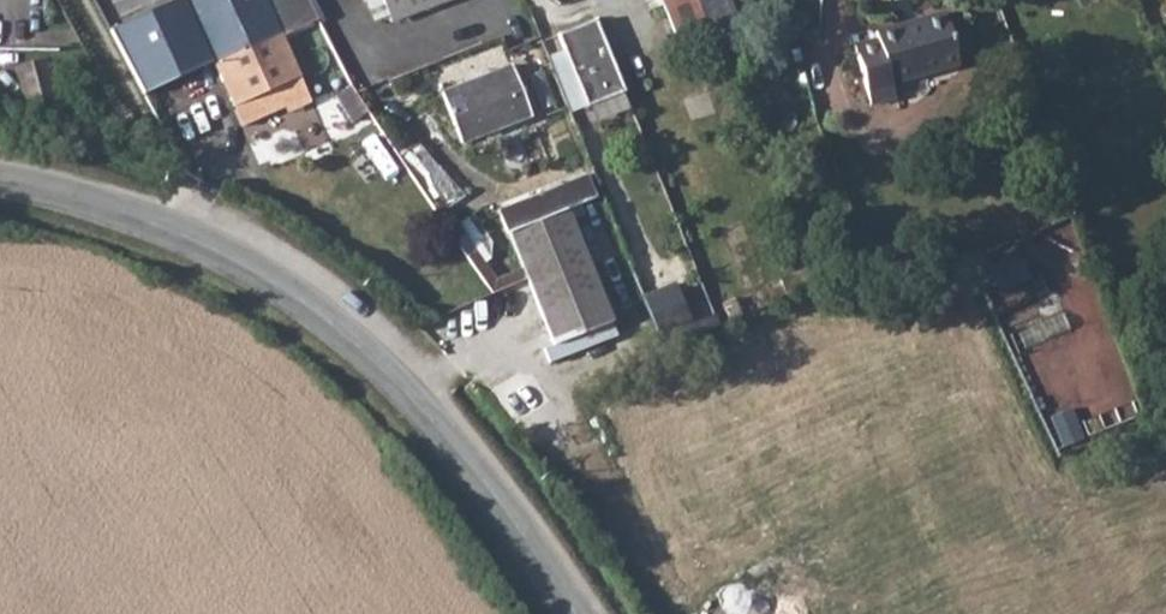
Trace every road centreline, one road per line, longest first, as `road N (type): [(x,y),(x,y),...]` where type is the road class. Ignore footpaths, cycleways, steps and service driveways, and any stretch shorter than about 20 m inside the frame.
road 1 (unclassified): [(0,179),(63,189),(209,238),(356,326),(459,441),(584,613)]

